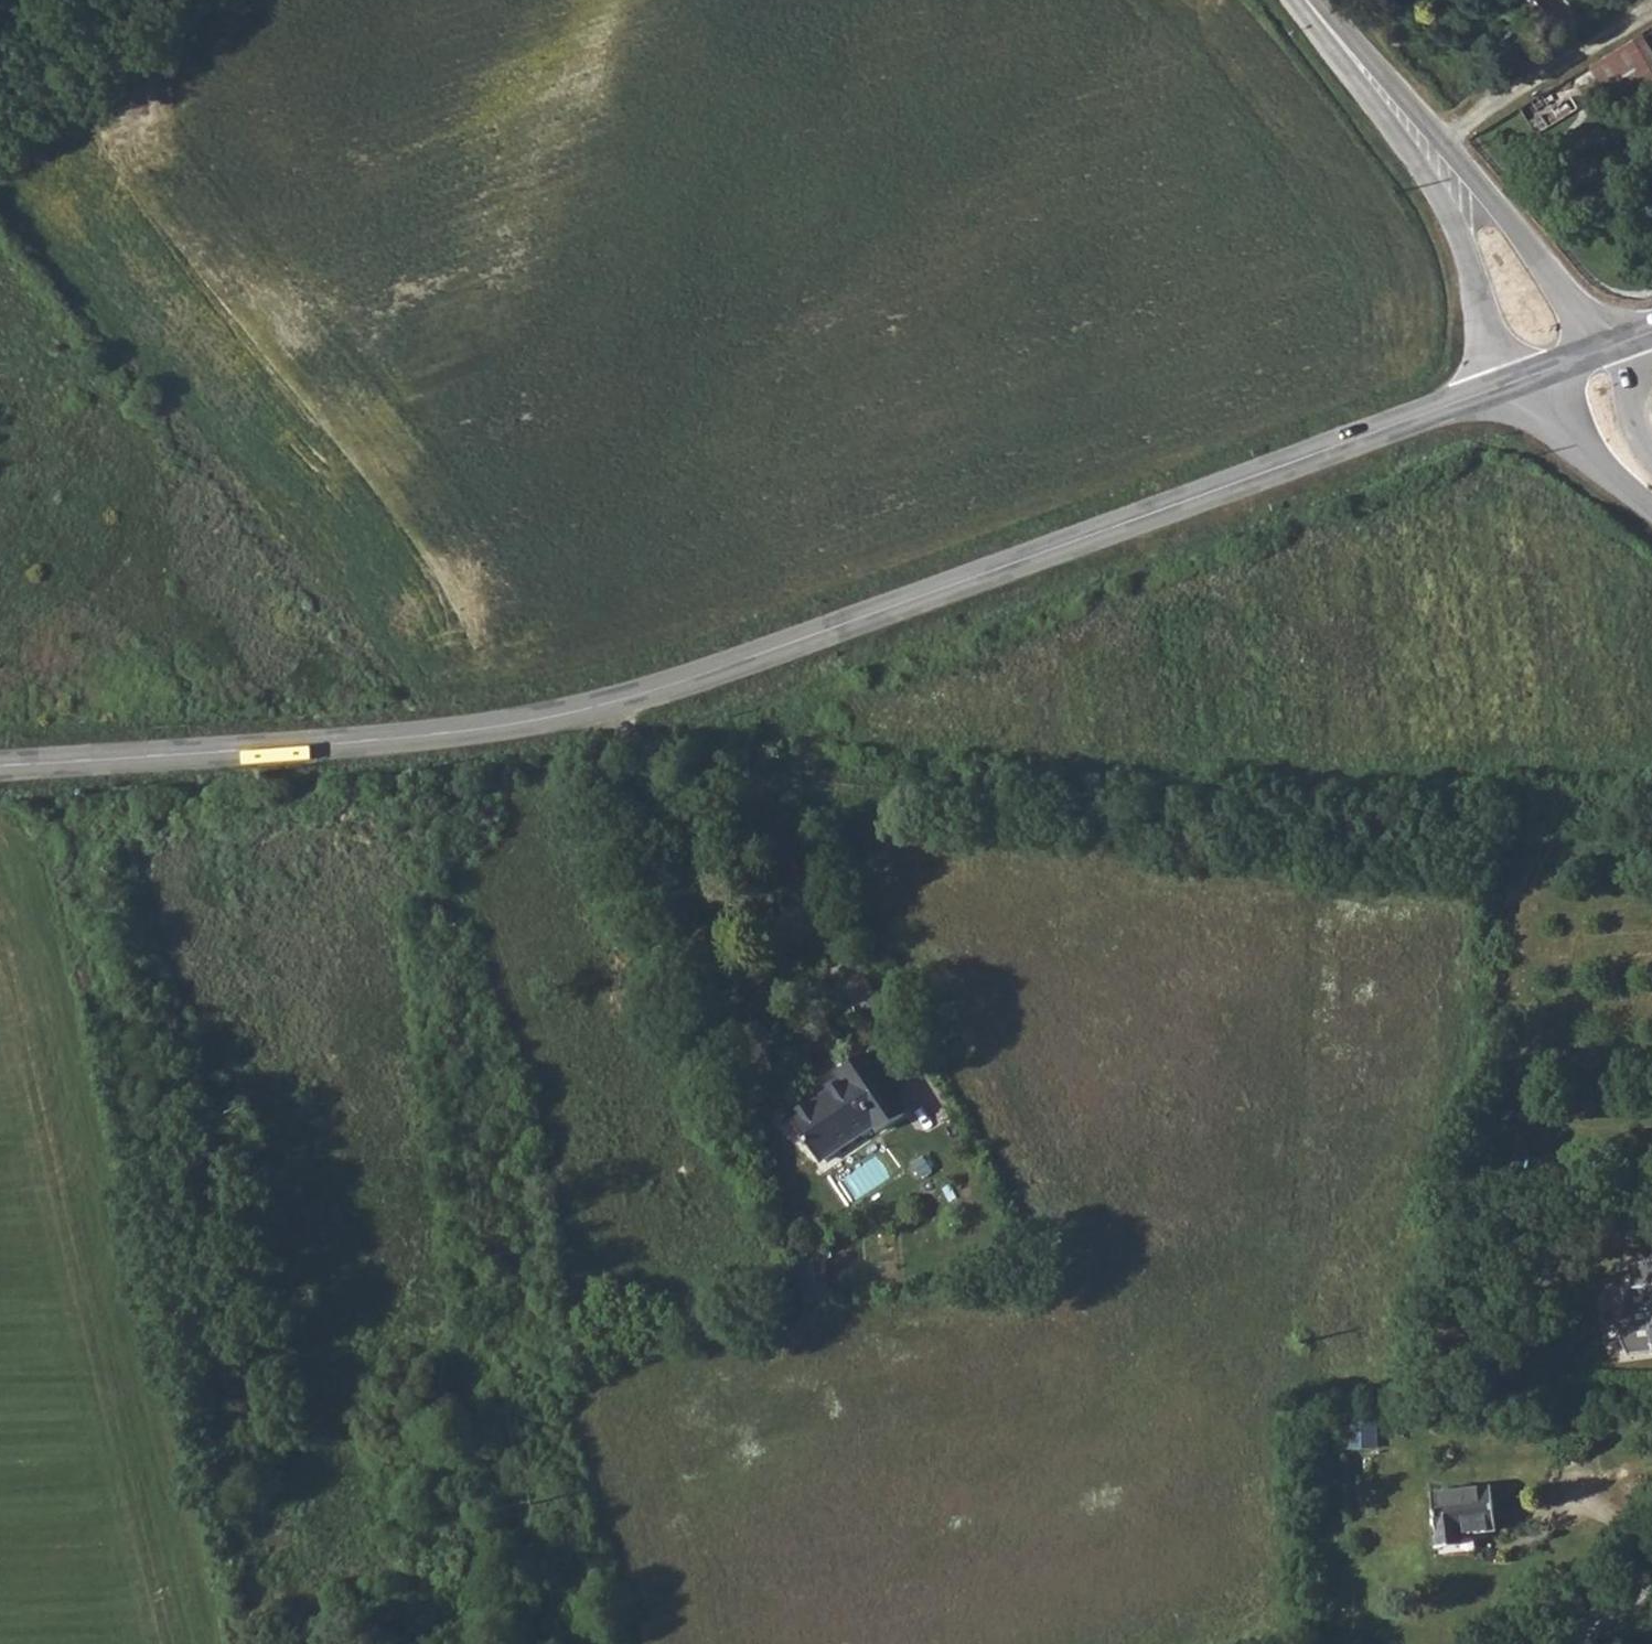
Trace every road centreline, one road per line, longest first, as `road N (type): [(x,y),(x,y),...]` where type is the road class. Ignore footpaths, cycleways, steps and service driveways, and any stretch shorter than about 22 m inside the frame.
road 1 (secondary): [(631,702),(1502,385)]
road 2 (track): [(753,775),(1330,838),(1651,832)]
road 3 (secondary): [(0,766),(455,737),(631,702)]
road 4 (tertiary): [(1613,345),(1514,228),(1448,169)]
road 5 (tertiary): [(1448,169),(1502,385)]
road 6 (tertiary): [(1308,0),(1448,169)]
road 7 (tertiary): [(1502,385),(1559,421),(1651,508)]
road 8 (residential): [(631,702),(687,768),(753,775)]
road 9 (tertiary): [(1651,457),(1636,430),(1613,345)]

